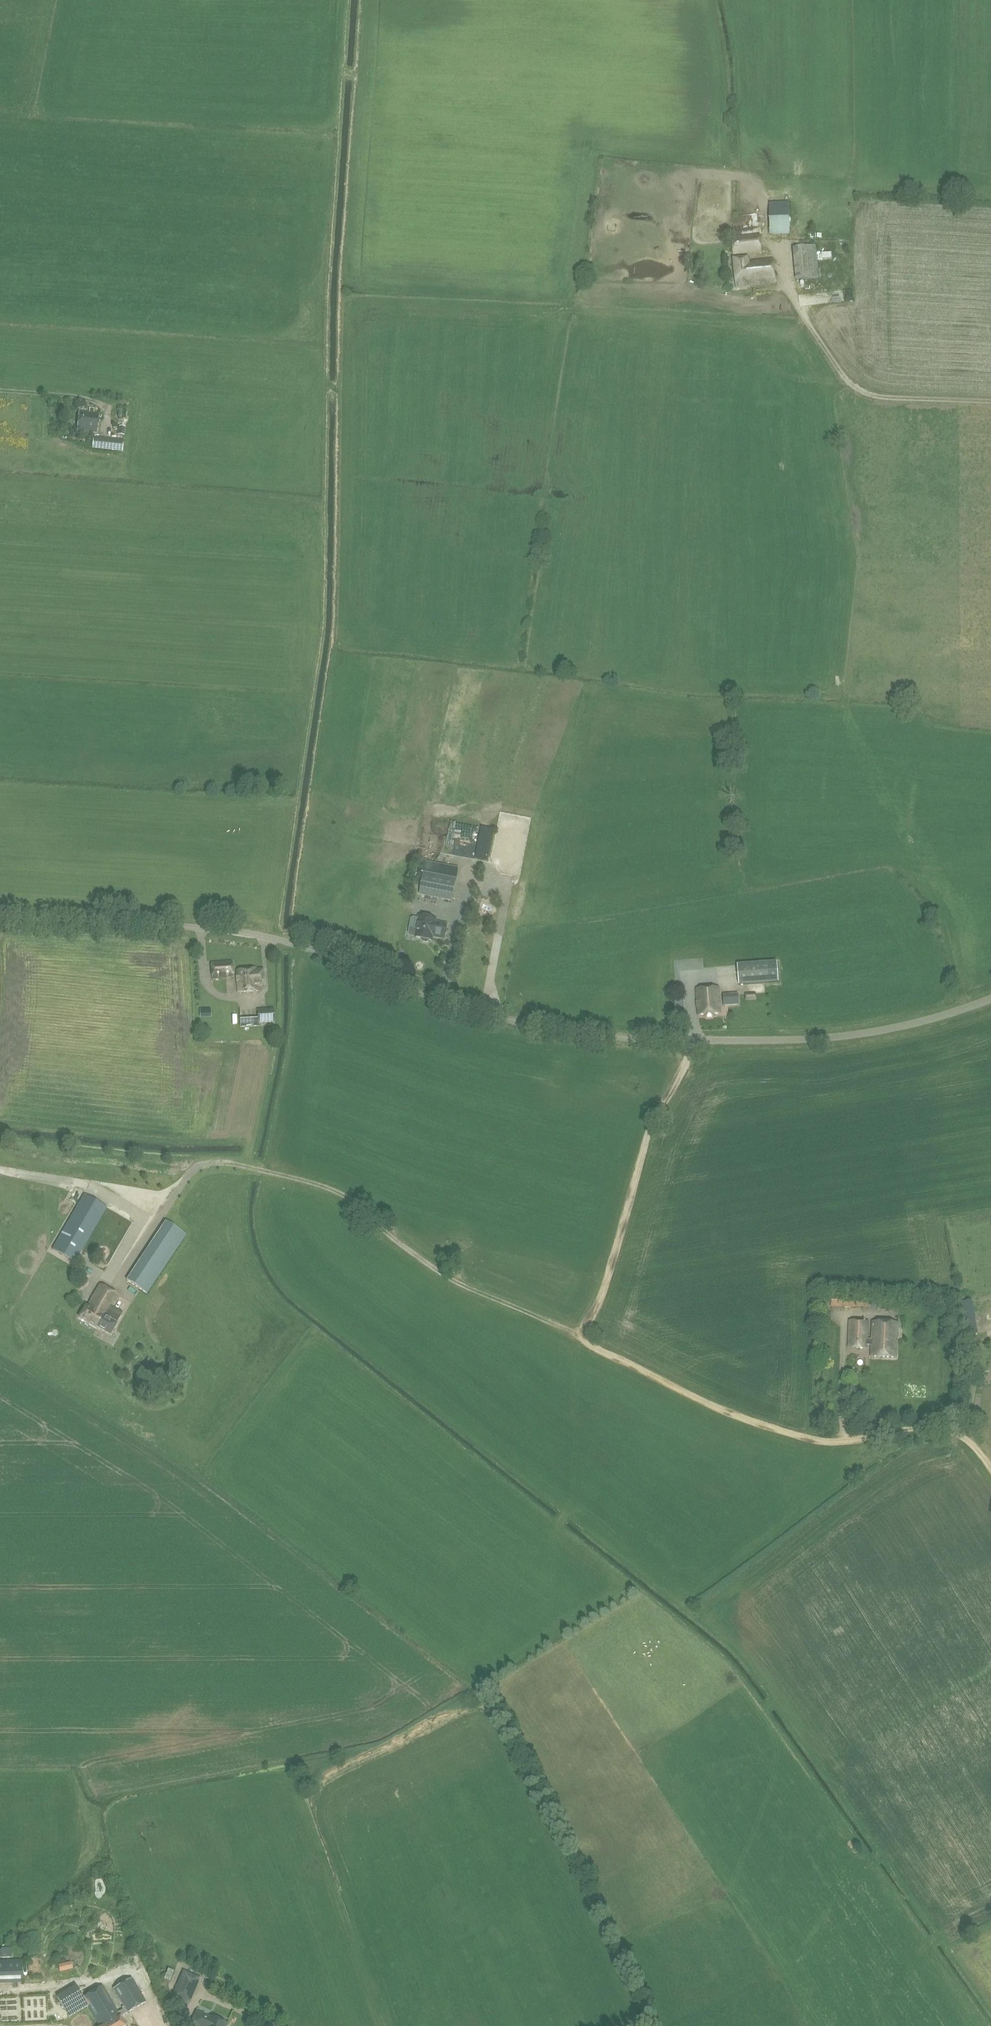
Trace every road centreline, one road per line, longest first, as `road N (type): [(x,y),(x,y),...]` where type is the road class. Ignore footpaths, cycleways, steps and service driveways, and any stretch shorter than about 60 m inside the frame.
road 1 (track): [(990,1464),(974,1443),(945,1429),(830,1441),(725,1412),(443,1275),(349,1198),(317,1186),(219,1163),(192,1170),(169,1205),(118,1188),(0,1170)]
road 2 (unclassified): [(990,1001),(830,1040),(628,1038),(439,1002),(298,945),(238,932),(0,920)]
road 3 (track): [(584,1340),(652,1126),(693,1039)]

